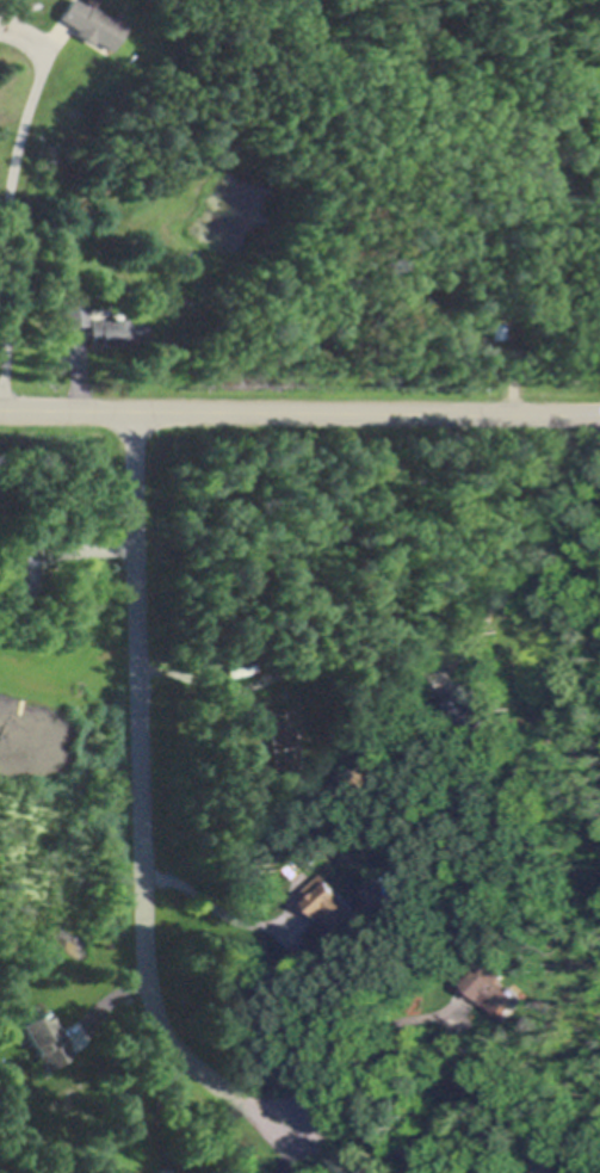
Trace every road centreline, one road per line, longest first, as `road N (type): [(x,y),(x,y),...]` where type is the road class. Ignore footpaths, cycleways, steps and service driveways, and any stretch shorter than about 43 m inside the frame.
road 1 (residential): [(138,412),(147,976),(174,1054),(293,1132)]
road 2 (residential): [(0,409),(599,414)]

